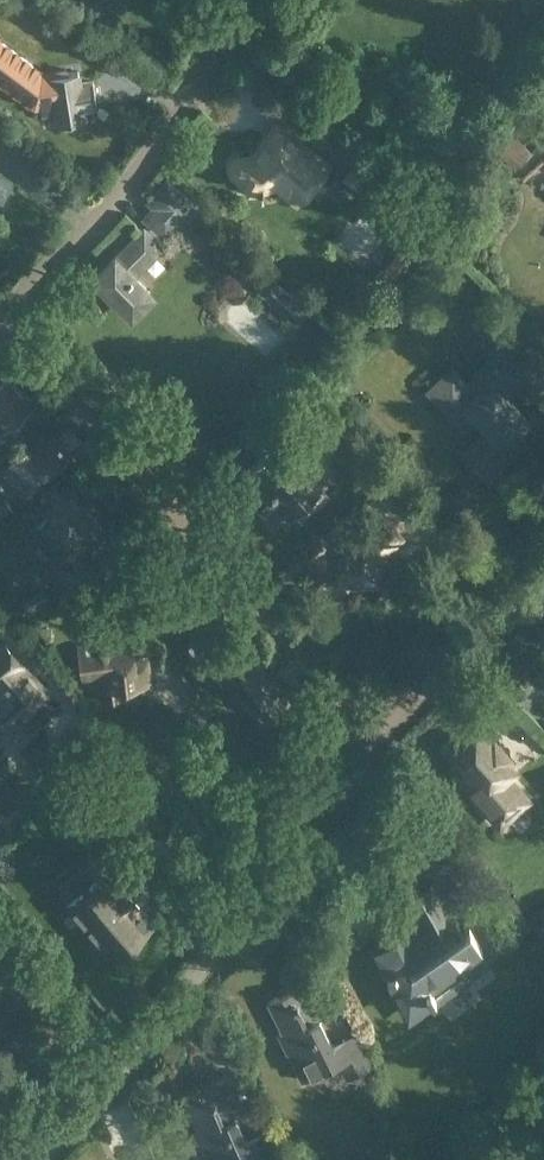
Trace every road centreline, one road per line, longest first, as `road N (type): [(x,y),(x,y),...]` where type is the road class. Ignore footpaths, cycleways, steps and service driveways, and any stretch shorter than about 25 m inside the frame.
road 1 (residential): [(378,729),(5,316)]
road 2 (residential): [(38,1159),(176,998),(378,729)]
road 3 (residential): [(5,316),(181,104),(230,0)]
road 4 (residential): [(378,729),(543,577)]

